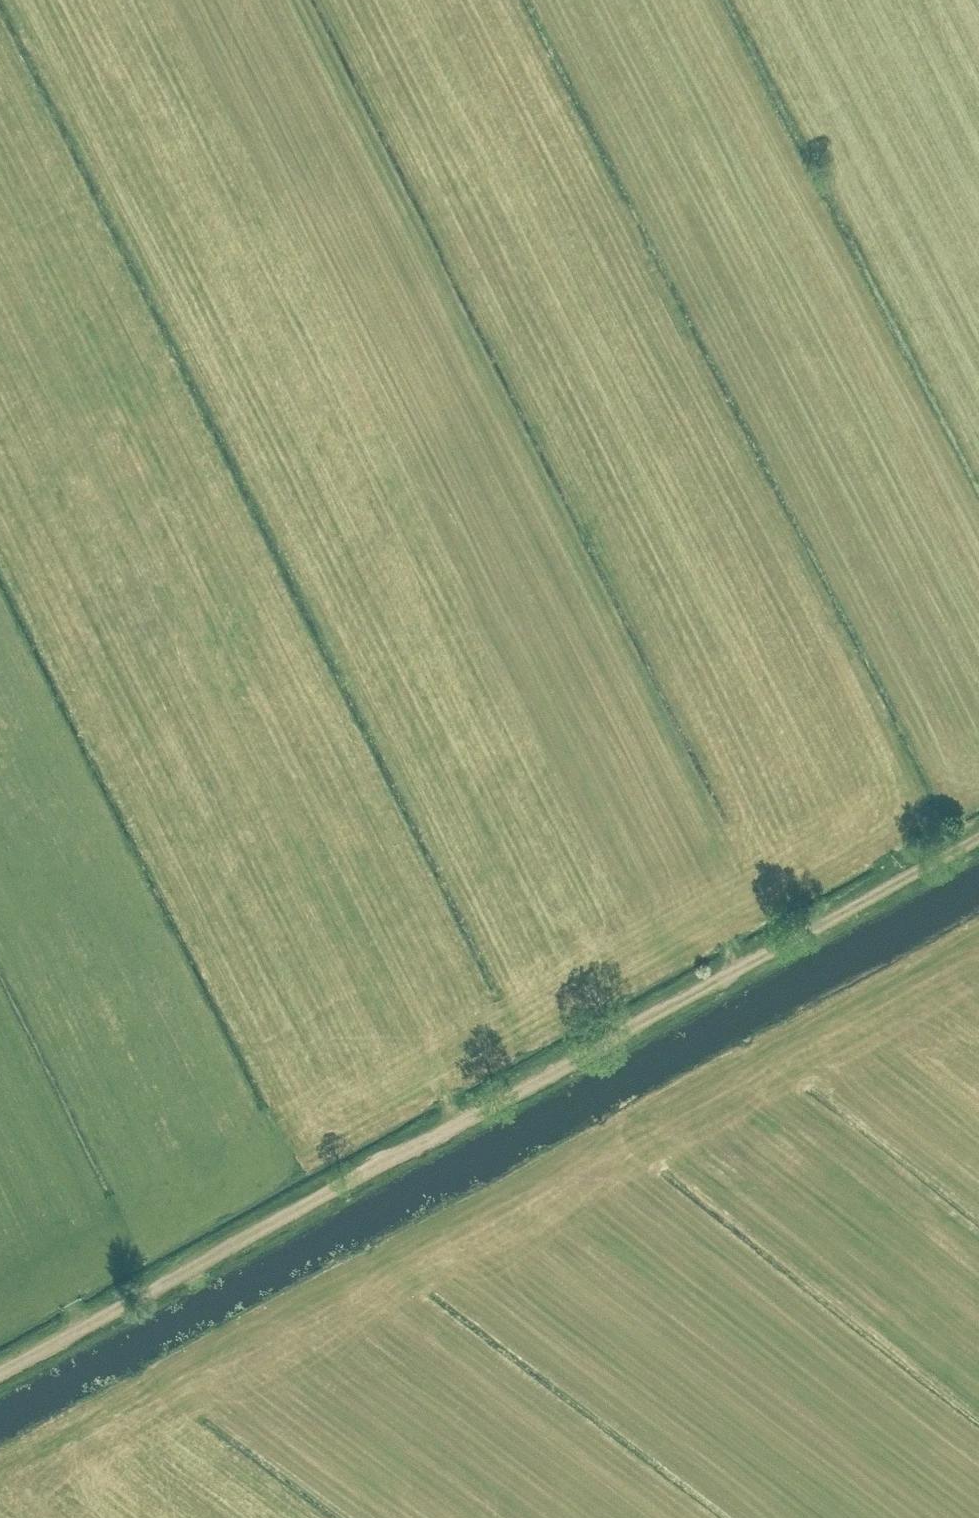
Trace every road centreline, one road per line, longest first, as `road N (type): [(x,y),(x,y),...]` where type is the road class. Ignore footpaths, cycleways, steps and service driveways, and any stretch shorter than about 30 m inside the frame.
road 1 (track): [(0,1367),(978,831)]

